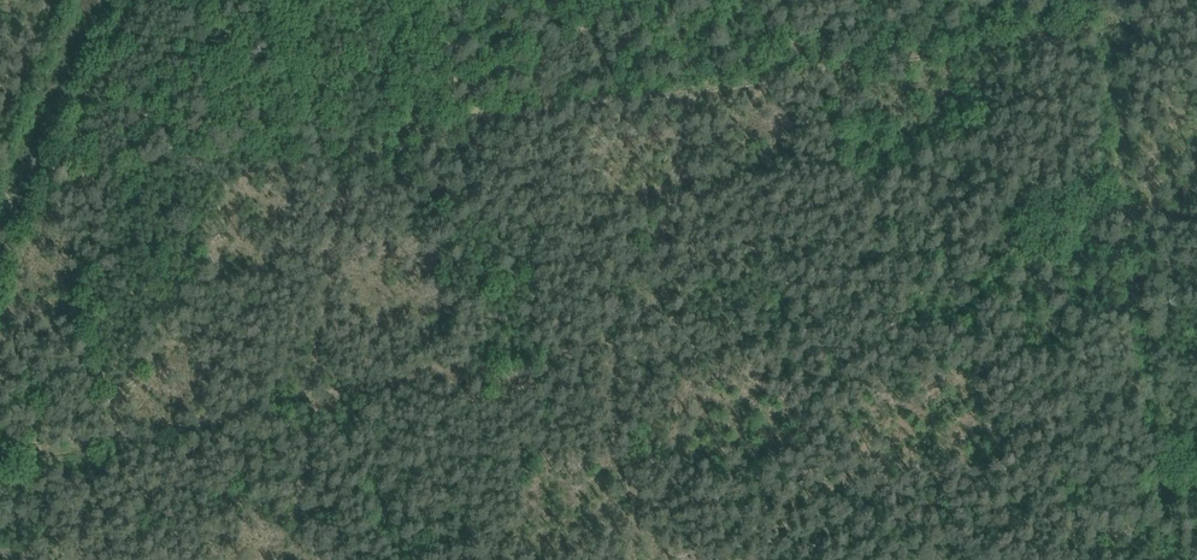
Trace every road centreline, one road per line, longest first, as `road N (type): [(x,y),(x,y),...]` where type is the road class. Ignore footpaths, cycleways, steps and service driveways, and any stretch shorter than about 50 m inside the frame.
road 1 (track): [(1196,18),(422,129),(402,143),(386,171),(344,195),(335,215),(297,559)]
road 2 (track): [(0,464),(425,378),(492,402),(524,391),(554,352),(619,339),(656,308),(674,99)]
road 3 (track): [(103,0),(0,253)]

